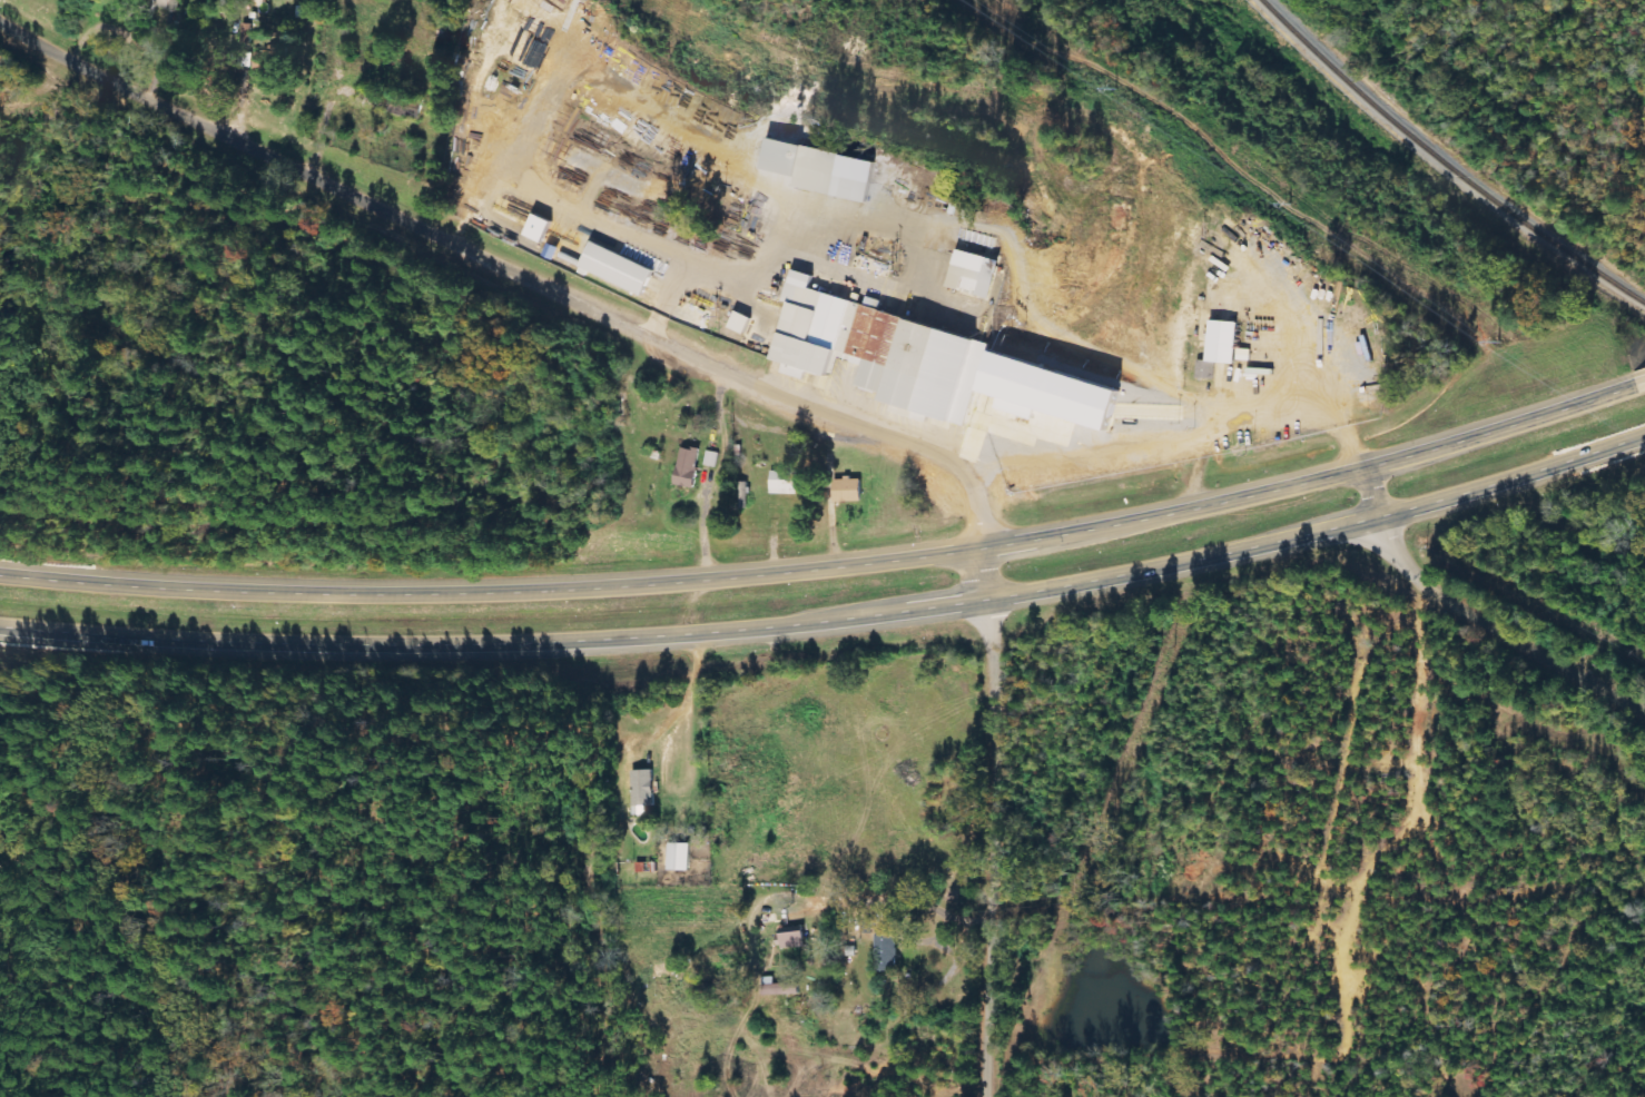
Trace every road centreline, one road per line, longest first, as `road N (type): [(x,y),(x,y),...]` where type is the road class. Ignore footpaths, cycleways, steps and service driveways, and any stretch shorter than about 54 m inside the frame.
road 1 (primary): [(1644,376),(1262,487),(1057,535),(865,563),(577,589),(371,594),(0,574)]
road 2 (primary): [(0,626),(467,643),(822,621),(1237,550),(1644,430)]
road 3 (residential): [(986,599),(974,492),(943,455),(742,383),(90,73),(0,22)]
road 4 (residential): [(982,1096),(994,780),(986,599)]
road 5 (residential): [(1644,714),(1422,582),(1400,560),(1378,514)]

